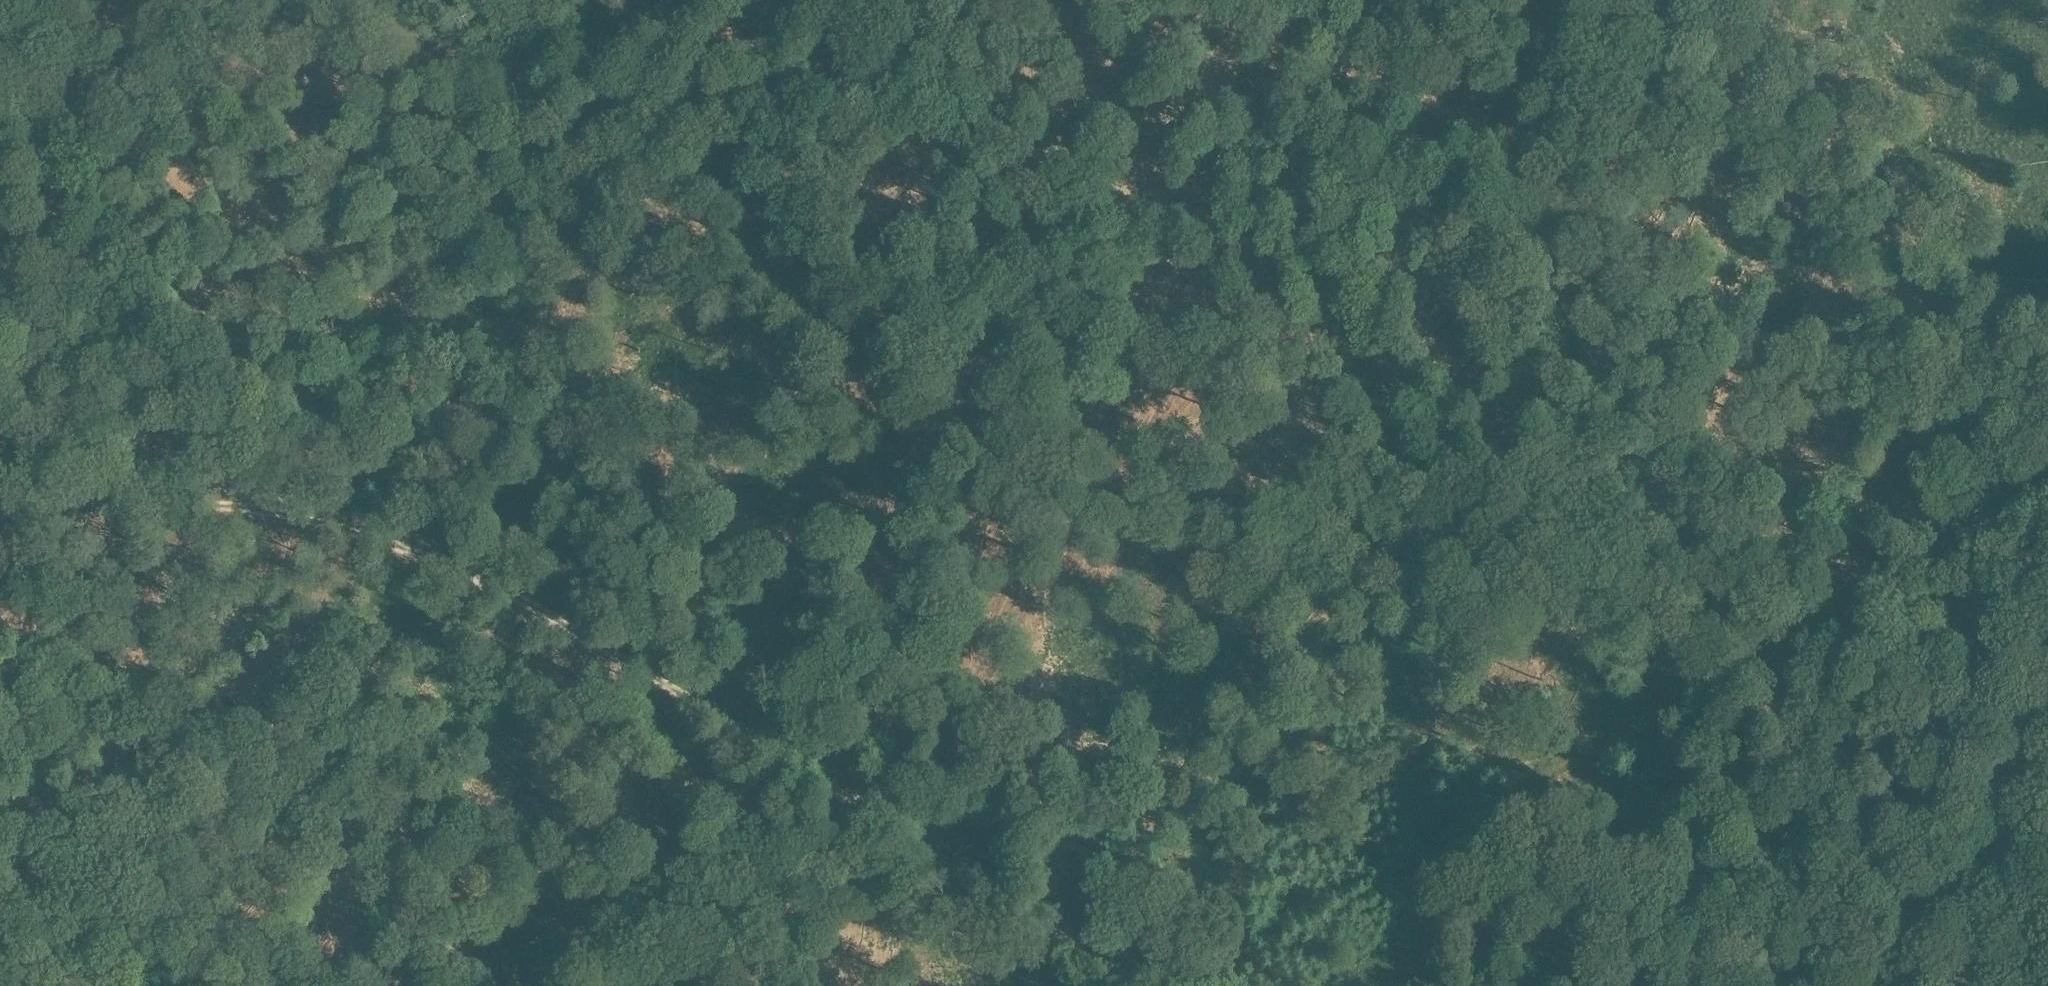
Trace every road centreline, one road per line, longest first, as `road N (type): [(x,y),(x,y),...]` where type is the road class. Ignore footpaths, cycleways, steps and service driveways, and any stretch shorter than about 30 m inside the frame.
road 1 (track): [(1119,985),(1067,938),(975,874),(459,563),(258,507),(151,500),(0,533)]

